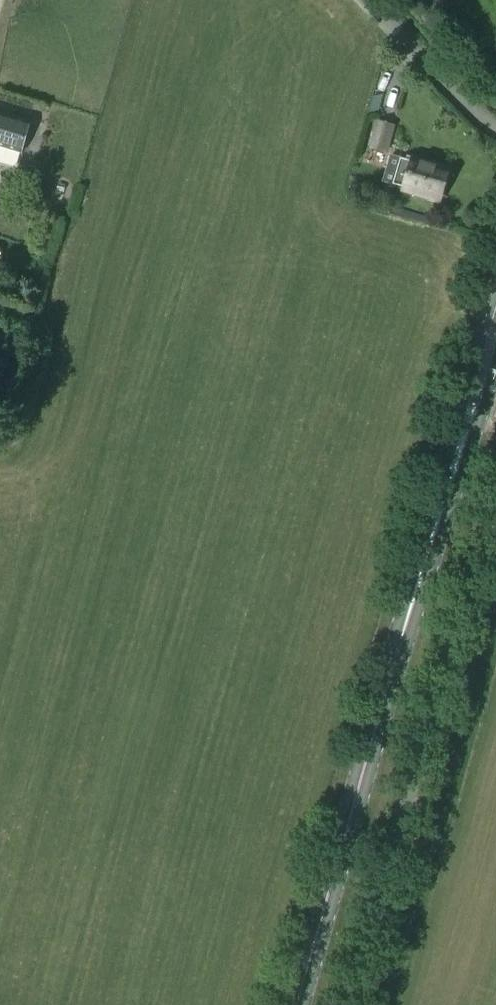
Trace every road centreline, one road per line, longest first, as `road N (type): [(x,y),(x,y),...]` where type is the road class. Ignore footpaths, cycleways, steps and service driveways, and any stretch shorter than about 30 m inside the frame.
road 1 (primary): [(298,1004),(495,327)]
road 2 (unclassified): [(351,1004),(495,495)]
road 3 (unclassified): [(495,127),(367,0)]

